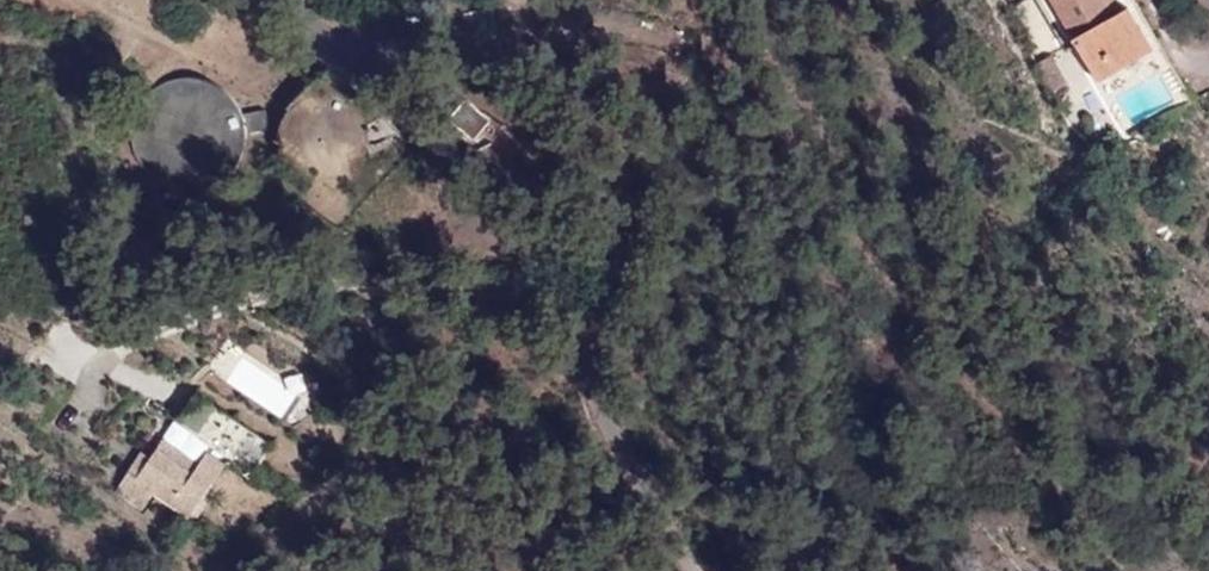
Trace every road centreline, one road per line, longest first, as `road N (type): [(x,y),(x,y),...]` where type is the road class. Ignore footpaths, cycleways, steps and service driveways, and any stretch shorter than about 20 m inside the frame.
road 1 (residential): [(291,0),(491,186),(589,381),(699,570)]

